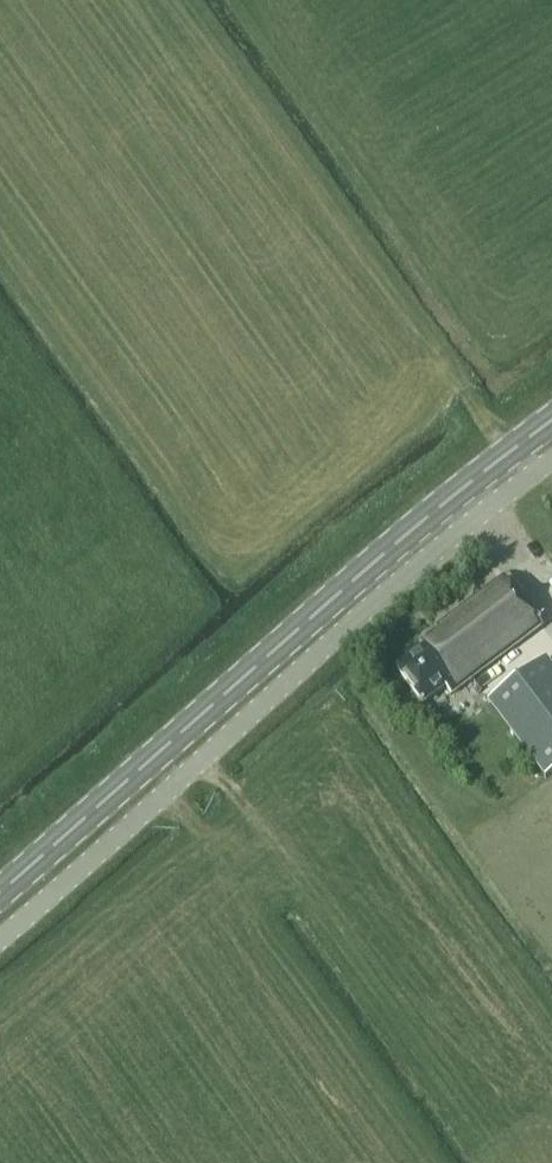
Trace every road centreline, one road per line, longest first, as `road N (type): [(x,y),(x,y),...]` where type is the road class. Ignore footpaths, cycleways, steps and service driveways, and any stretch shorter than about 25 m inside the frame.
road 1 (unclassified): [(0,939),(349,624),(551,459)]
road 2 (primary): [(0,891),(391,546),(551,418)]

